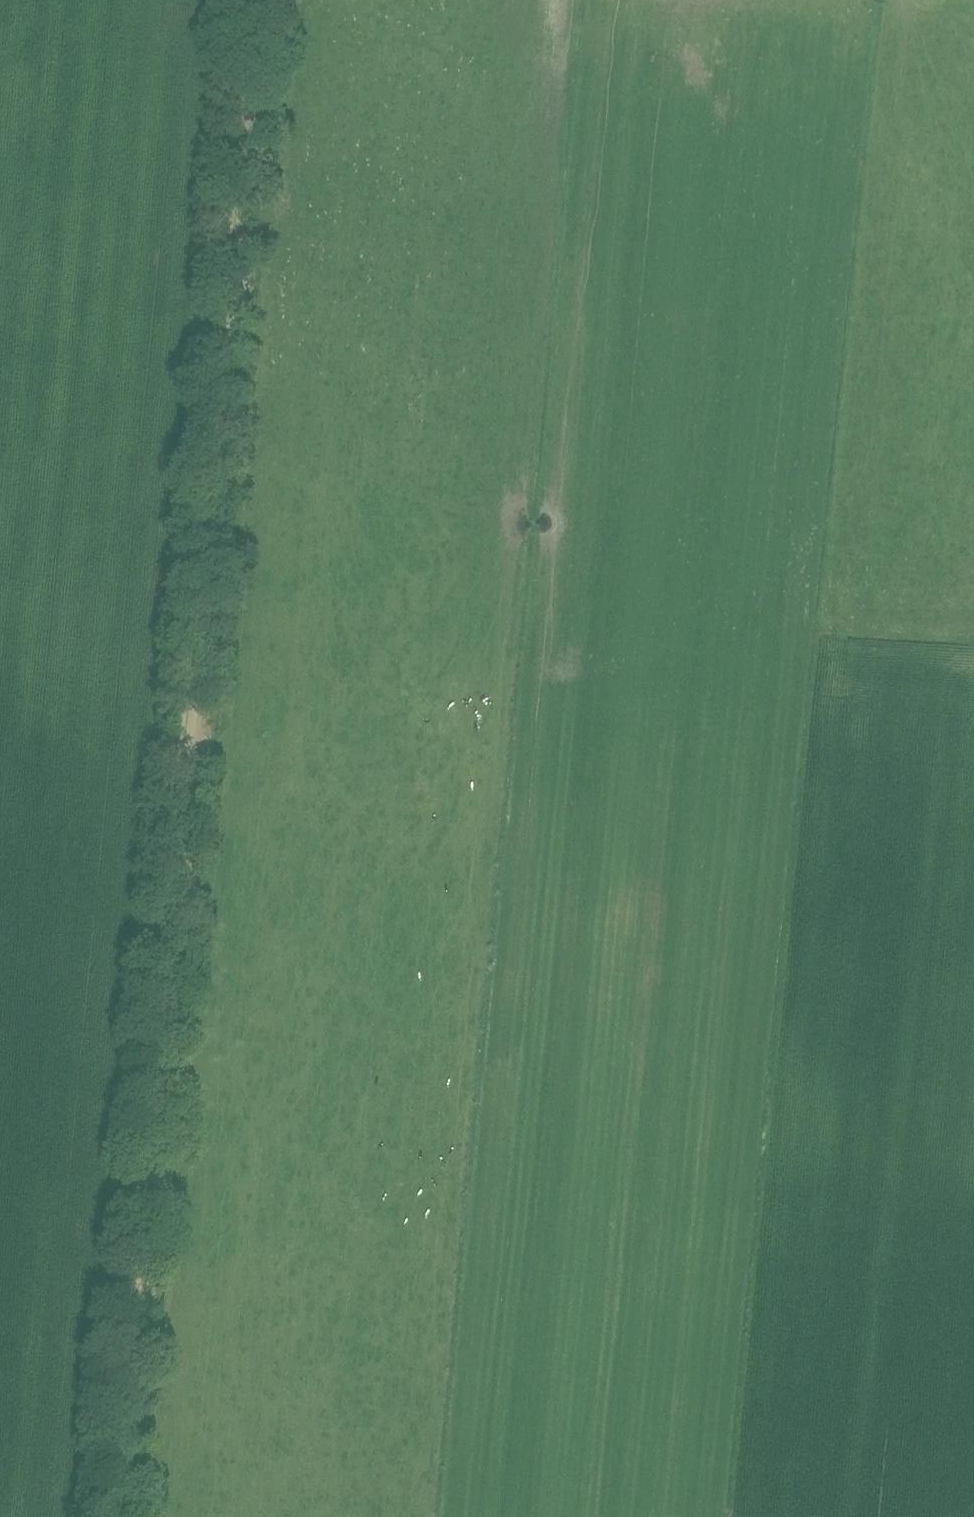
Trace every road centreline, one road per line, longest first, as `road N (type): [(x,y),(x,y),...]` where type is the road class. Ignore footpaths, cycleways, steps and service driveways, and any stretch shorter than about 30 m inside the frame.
road 1 (track): [(270,0),(125,1516)]

